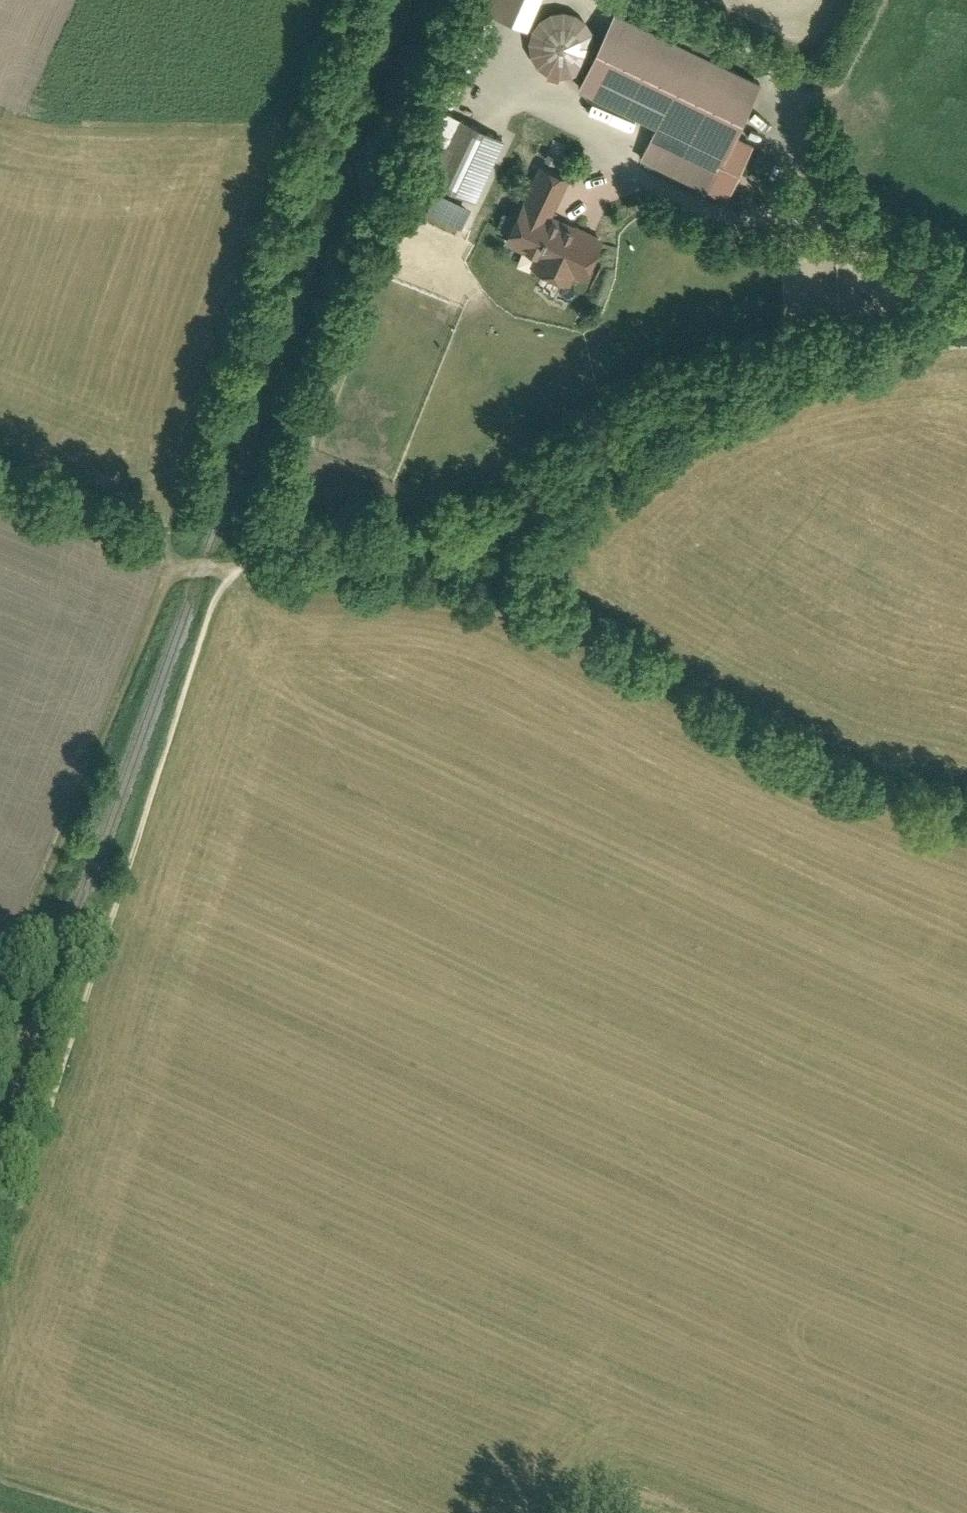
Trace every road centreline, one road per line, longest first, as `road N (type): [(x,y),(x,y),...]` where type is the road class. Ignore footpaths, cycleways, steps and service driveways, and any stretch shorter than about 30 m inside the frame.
road 1 (track): [(469,531),(529,504),(605,435),(680,386),(778,355),(926,335),(966,313)]
road 2 (track): [(259,563),(194,566),(168,585),(0,1005)]
road 3 (track): [(259,563),(469,531)]

